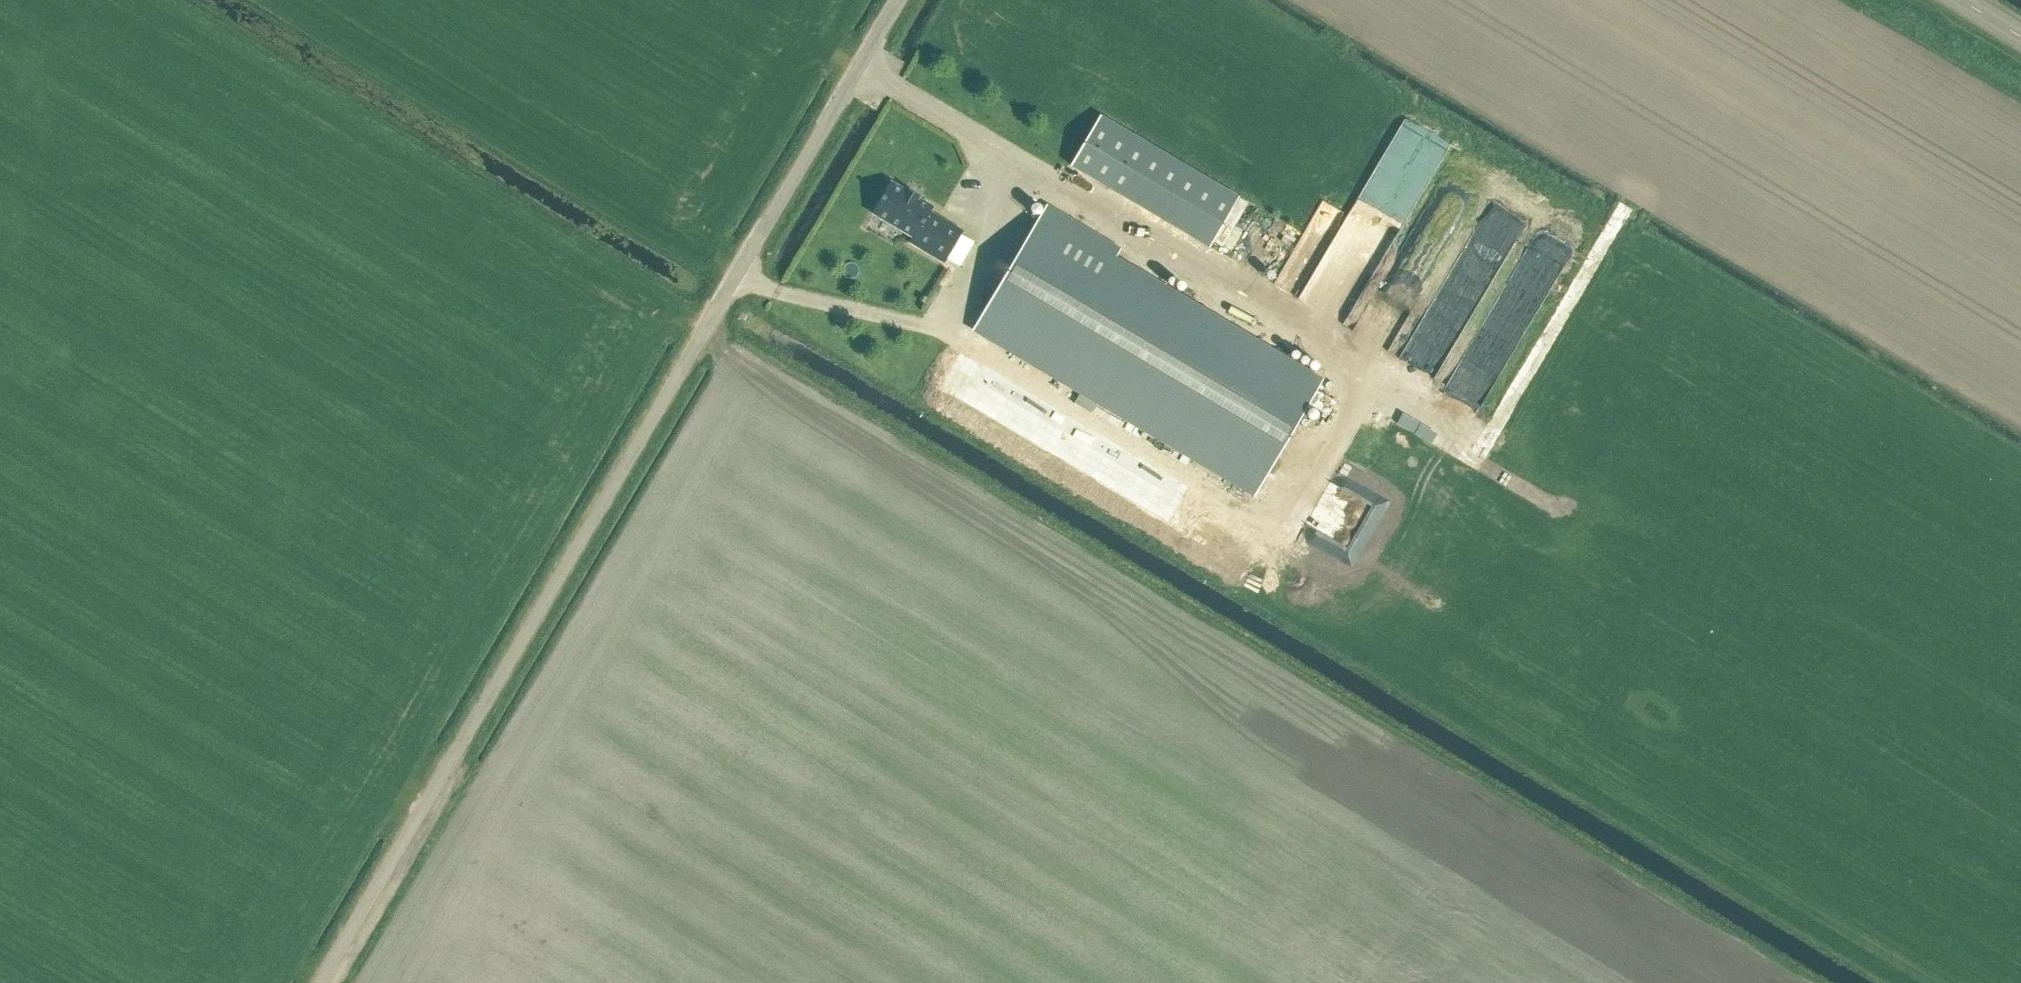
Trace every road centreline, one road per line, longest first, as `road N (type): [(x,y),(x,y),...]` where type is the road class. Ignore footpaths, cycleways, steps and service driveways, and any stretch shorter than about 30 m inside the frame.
road 1 (track): [(711,322),(1810,982)]
road 2 (unclassified): [(320,982),(901,0)]

